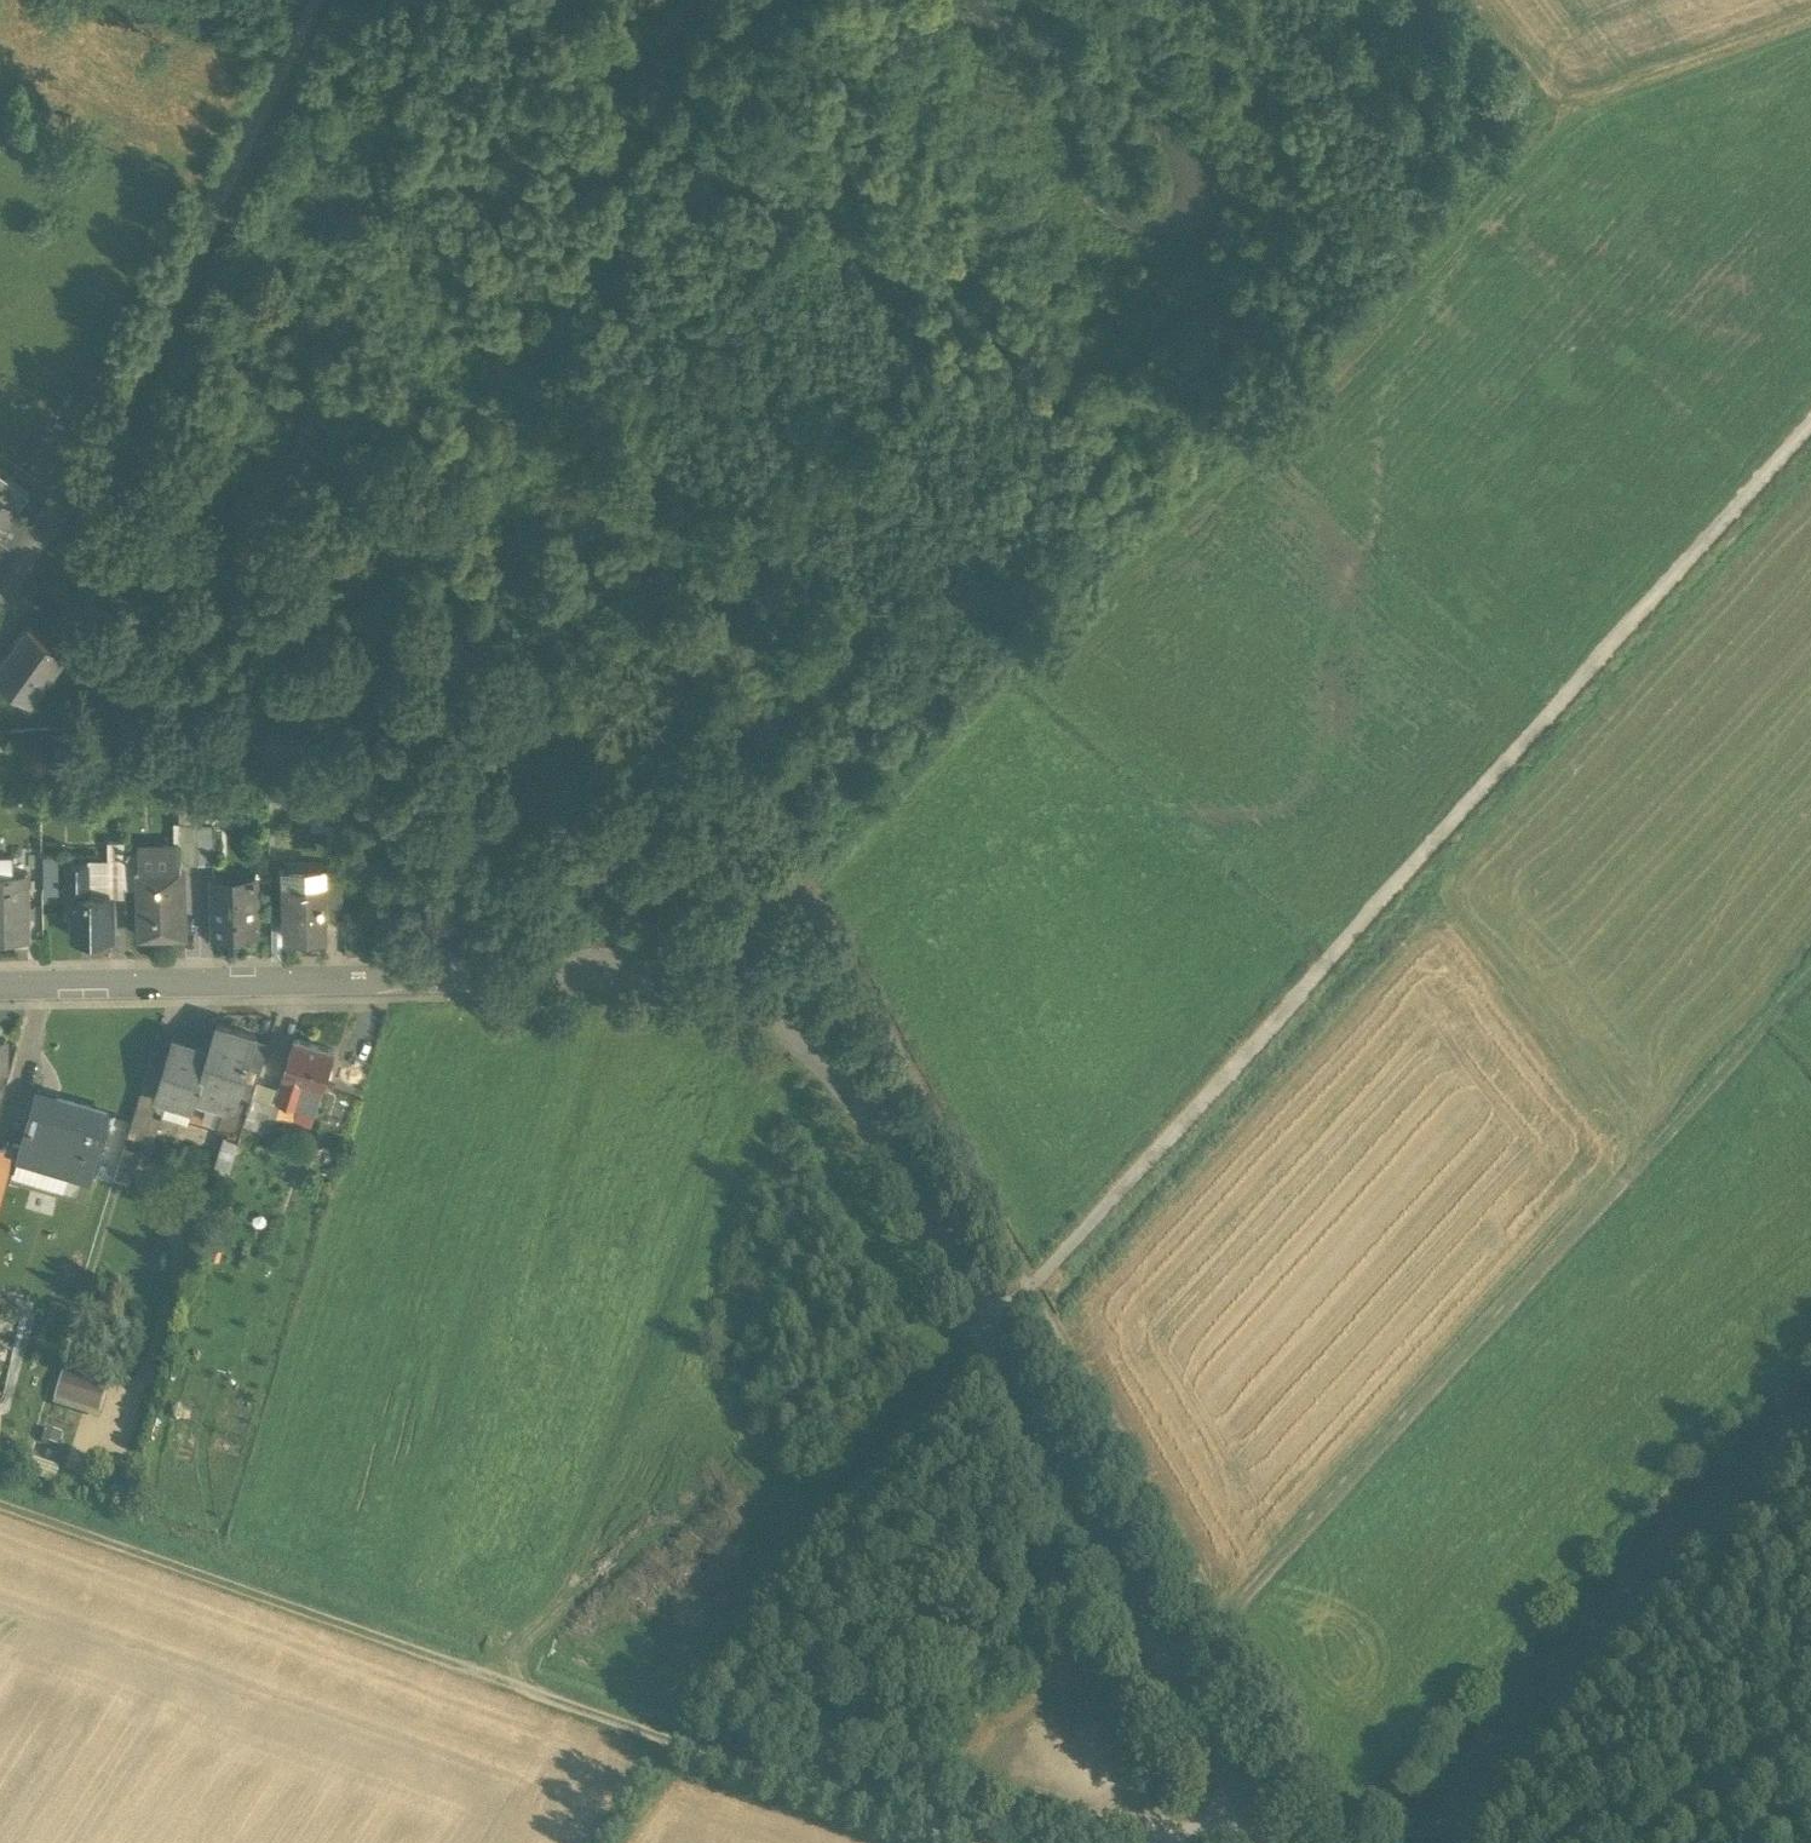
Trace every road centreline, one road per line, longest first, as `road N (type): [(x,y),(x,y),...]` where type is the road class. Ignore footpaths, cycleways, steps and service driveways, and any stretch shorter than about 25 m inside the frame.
road 1 (unclassified): [(368,981),(663,977),(730,997),(811,1048),(913,1202),(1266,1842)]
road 2 (track): [(1810,422),(1029,1284)]
road 3 (track): [(0,1495),(959,1842)]
road 4 (track): [(1810,980),(1174,1678)]
road 5 (track): [(316,0),(279,98),(68,508)]
road 6 (track): [(1484,1842),(1570,1715),(1669,1595),(1810,1465)]
road 7 (track): [(1810,17),(1558,100),(1474,0)]
road 8 (residential): [(0,986),(368,981)]

